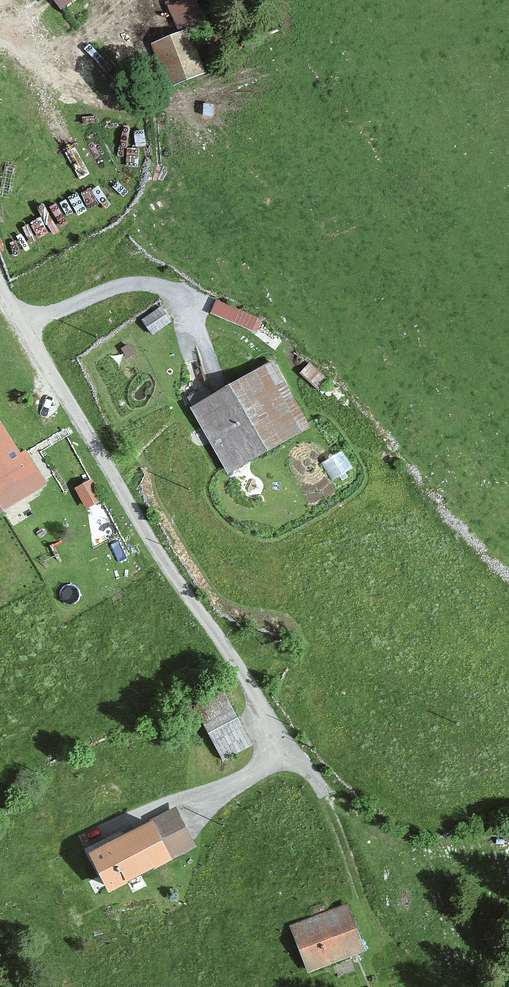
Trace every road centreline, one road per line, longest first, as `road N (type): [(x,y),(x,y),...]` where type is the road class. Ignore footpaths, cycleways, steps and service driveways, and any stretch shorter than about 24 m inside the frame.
road 1 (unclassified): [(283,750),(100,456),(0,267)]
road 2 (track): [(0,49),(113,105),(171,102),(232,75)]

